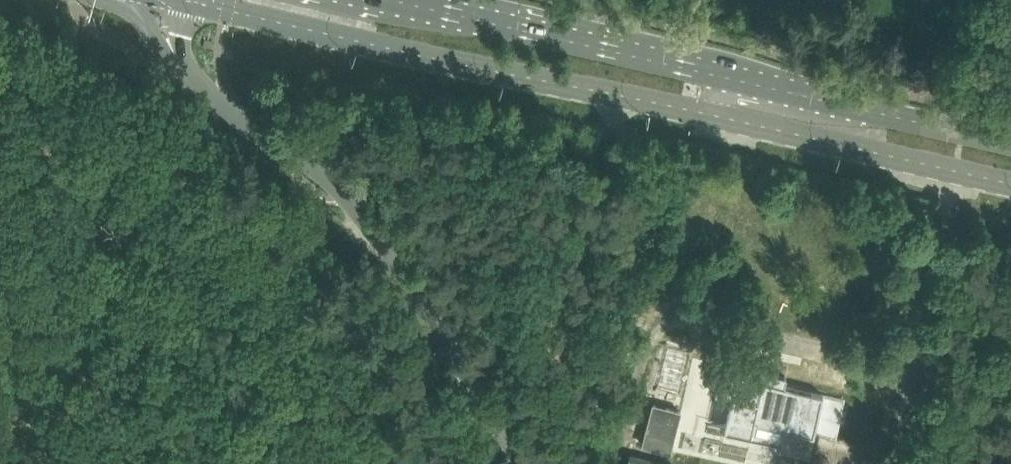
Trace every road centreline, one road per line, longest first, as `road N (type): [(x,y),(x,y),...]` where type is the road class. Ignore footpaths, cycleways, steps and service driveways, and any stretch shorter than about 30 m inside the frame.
road 1 (secondary): [(190,0),(722,118)]
road 2 (tertiary): [(519,463),(346,198),(202,87),(179,58)]
road 3 (secondary): [(734,76),(397,0)]
road 4 (secondary): [(722,118),(1010,186)]
road 5 (secondary): [(1010,142),(734,76)]

